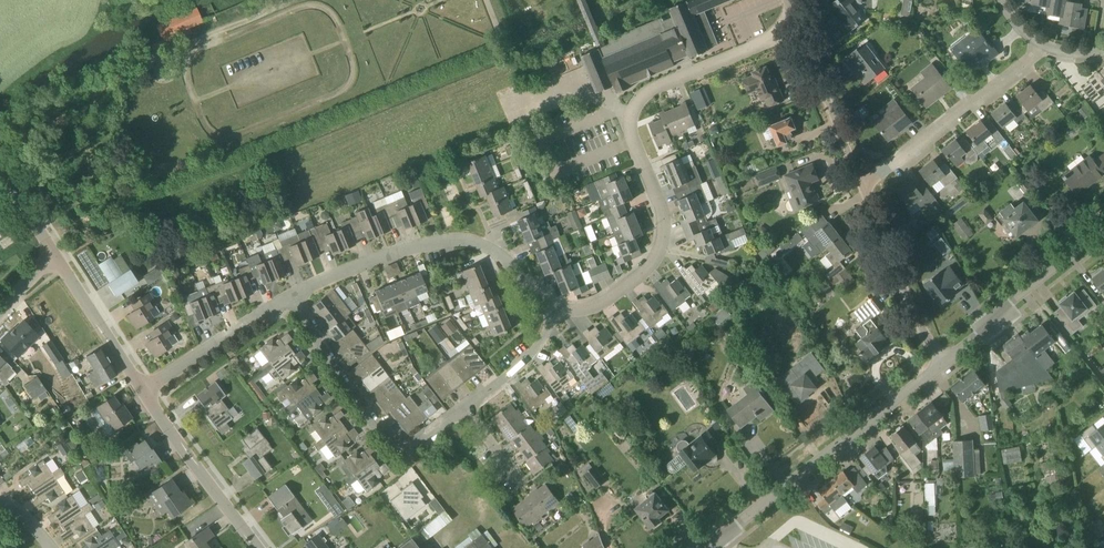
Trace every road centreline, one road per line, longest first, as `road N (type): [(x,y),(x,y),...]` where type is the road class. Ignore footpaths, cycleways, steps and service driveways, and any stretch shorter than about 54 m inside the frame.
road 1 (residential): [(555,307),(601,305),(649,267),(662,243),(663,211),(630,132),(636,100),(774,38),(790,9)]
road 2 (residential): [(293,295),(377,434),(407,445),(522,366),(555,307)]
road 3 (residential): [(696,547),(944,361)]
road 4 (residential): [(293,295),(381,257),(465,240),(506,259),(525,286),(555,307)]
road 5 (residential): [(862,185),(1040,44)]
road 6 (residential): [(944,361),(1103,228)]
road 7 (residential): [(944,361),(925,338),(862,185)]
road 8 (tertiary): [(258,547),(145,389)]
road 9 (residential): [(862,185),(790,9)]
road 10 (residential): [(145,389),(293,295)]
road 11 (tertiary): [(145,389),(53,255)]

